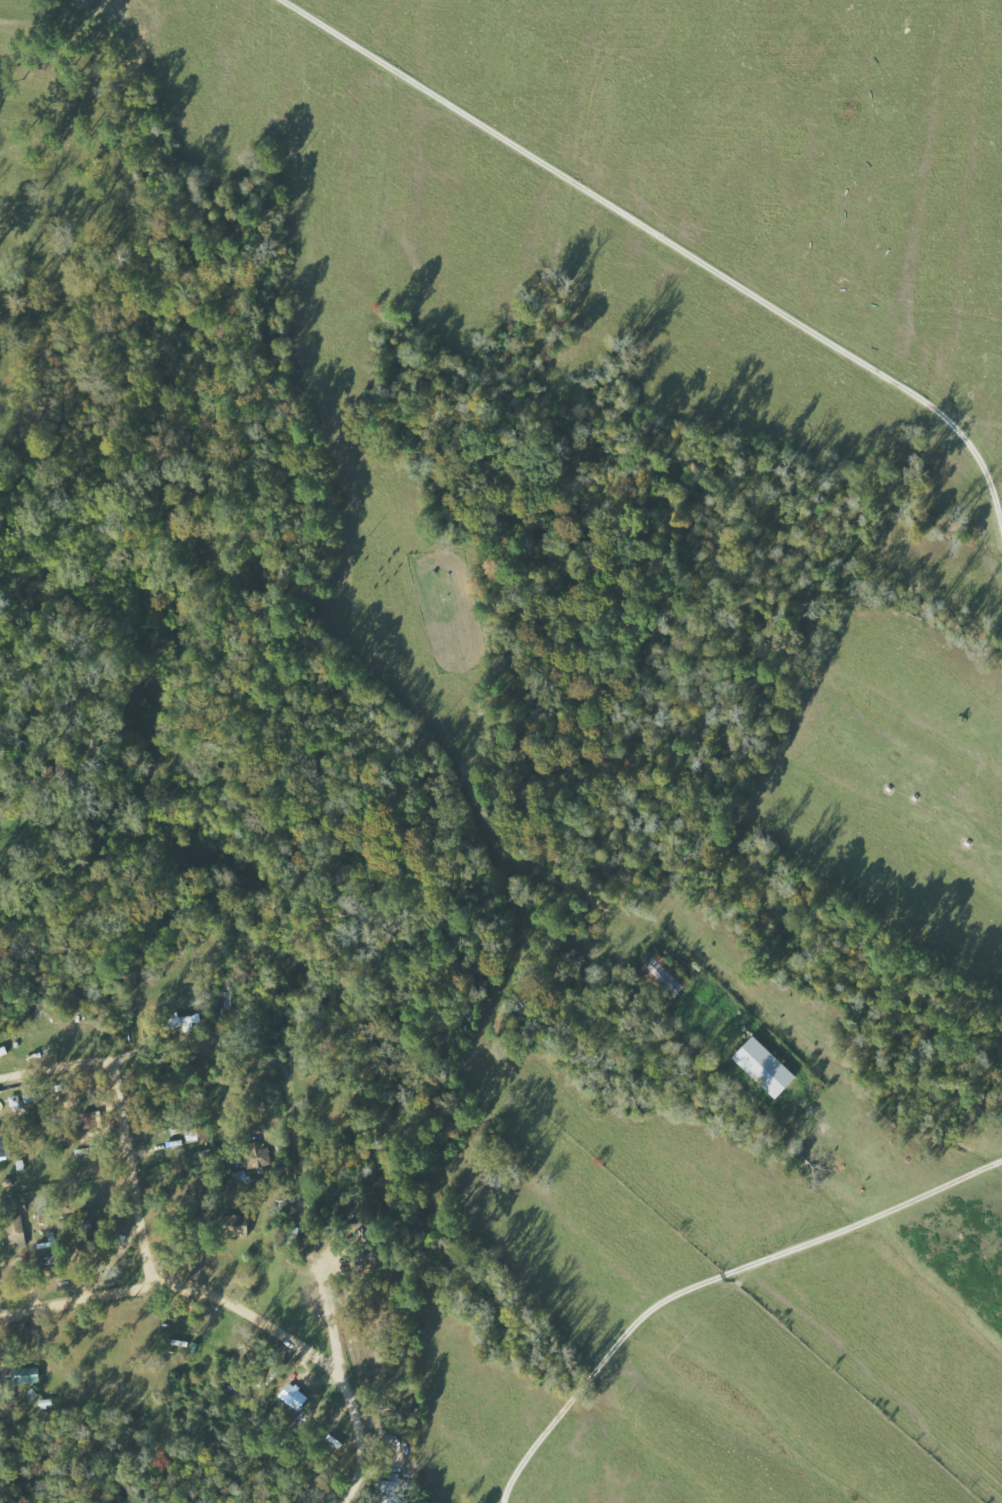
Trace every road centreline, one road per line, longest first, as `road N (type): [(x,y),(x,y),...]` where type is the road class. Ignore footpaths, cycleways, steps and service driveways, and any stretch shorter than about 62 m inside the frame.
road 1 (residential): [(316,1074),(276,1043),(245,1037),(0,1076)]
road 2 (residential): [(366,1387),(297,1312),(168,1273)]
road 3 (residential): [(168,1273),(124,1059)]
road 4 (residential): [(0,1293),(168,1273)]
road 5 (residential): [(333,1502),(366,1451),(366,1387)]

